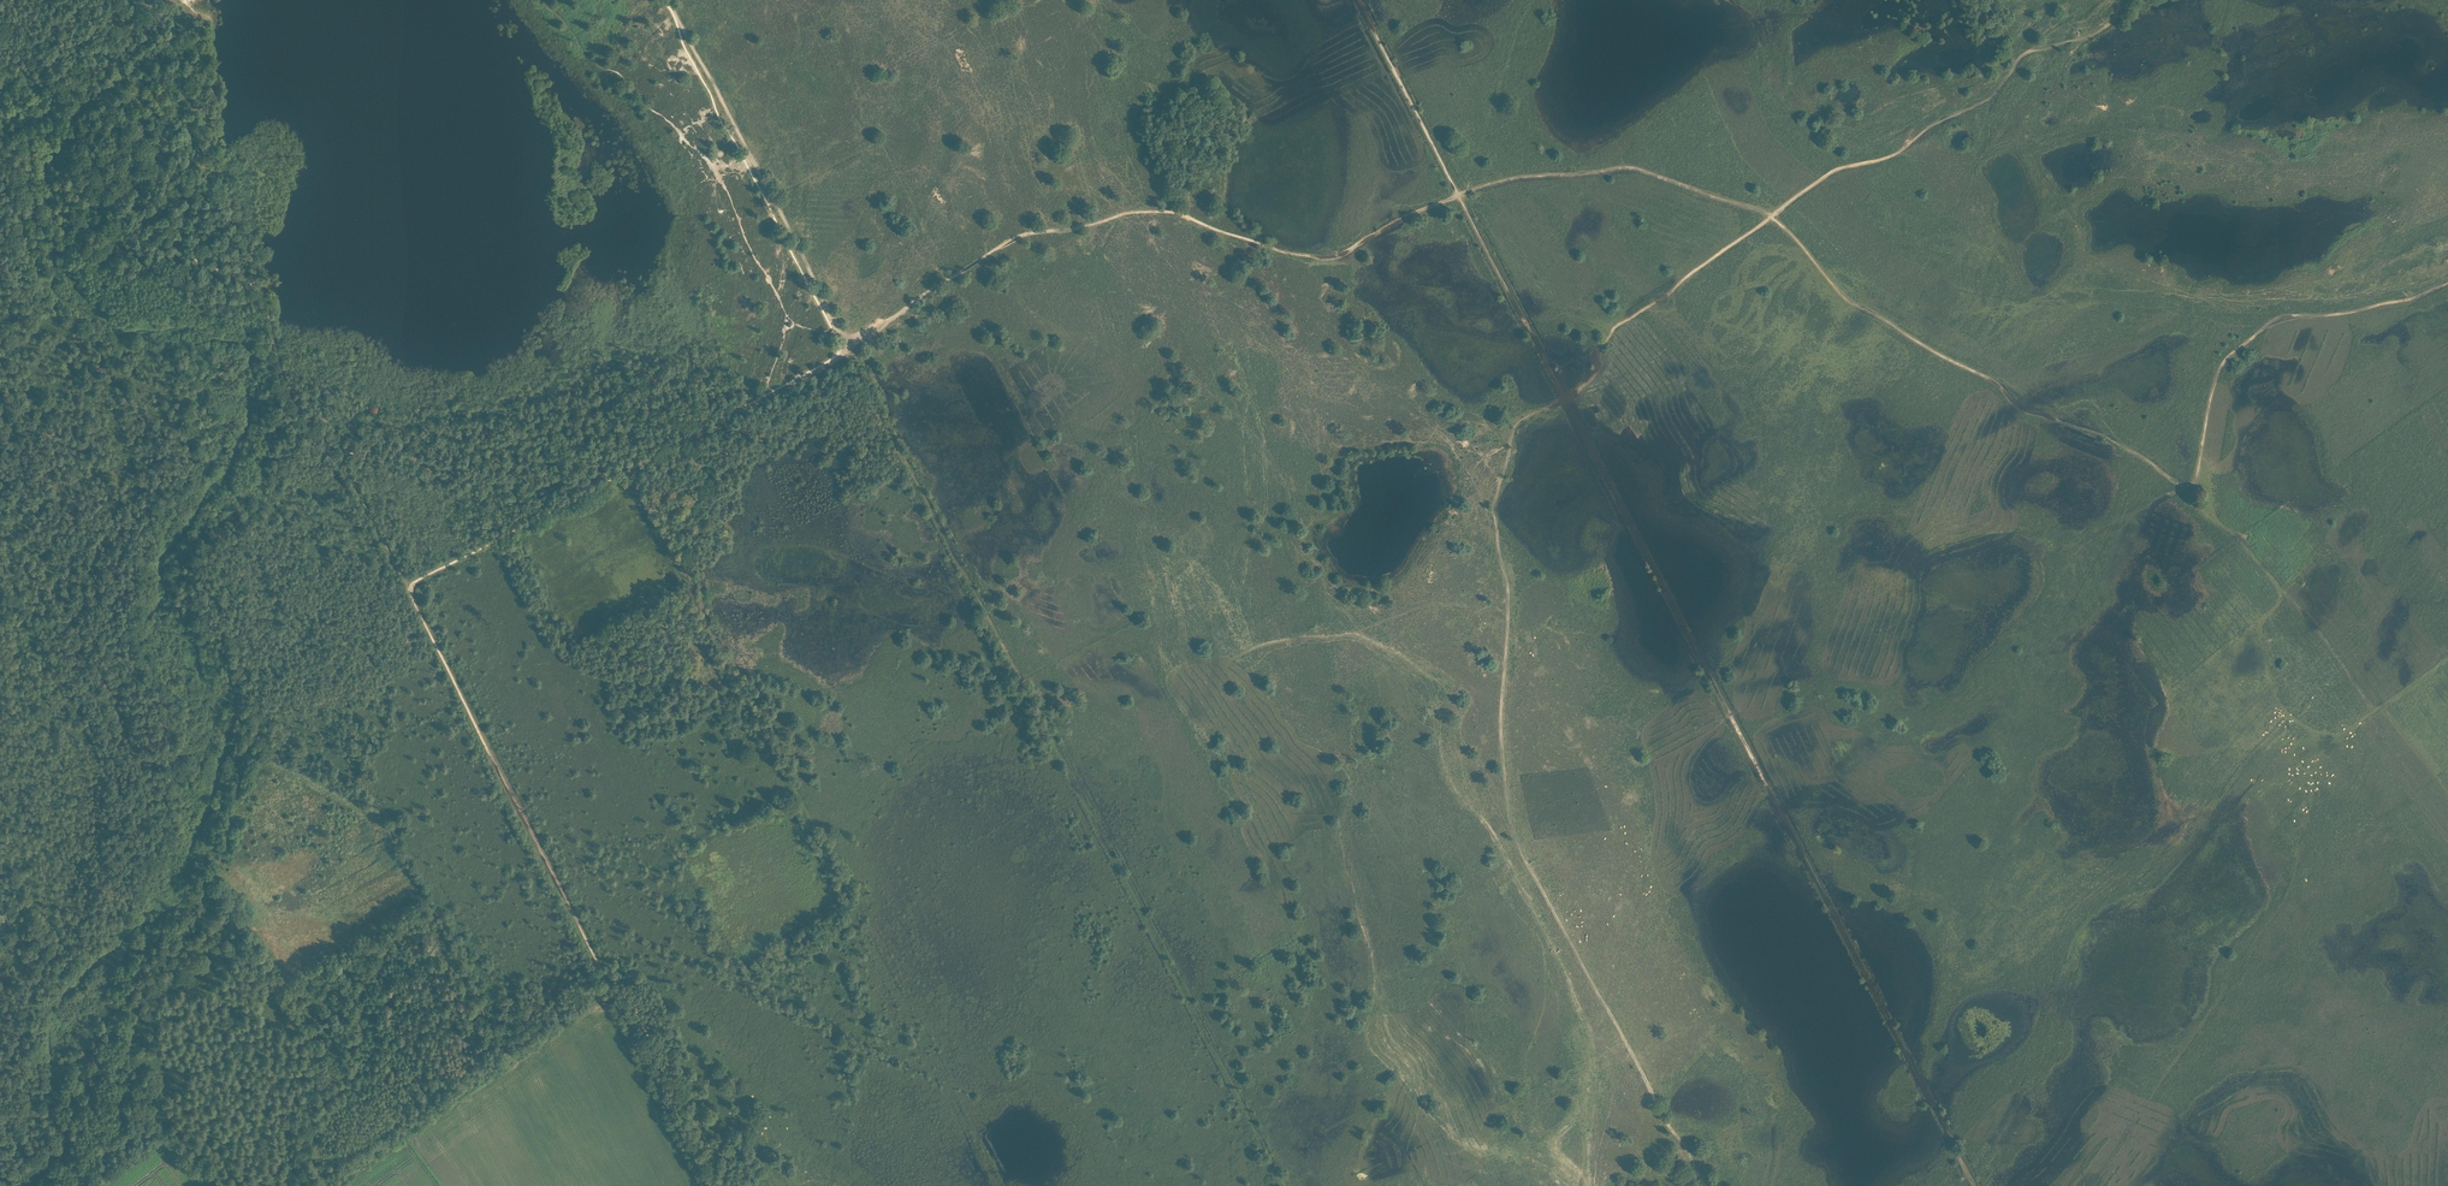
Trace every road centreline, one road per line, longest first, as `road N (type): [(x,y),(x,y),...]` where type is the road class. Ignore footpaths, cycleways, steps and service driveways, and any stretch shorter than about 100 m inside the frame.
road 1 (track): [(850,348),(1286,1185)]
road 2 (track): [(1566,399),(1974,1185)]
road 3 (track): [(1458,194),(1566,399)]
road 4 (track): [(608,982),(713,1185)]
road 5 (track): [(1357,0),(1458,194)]

